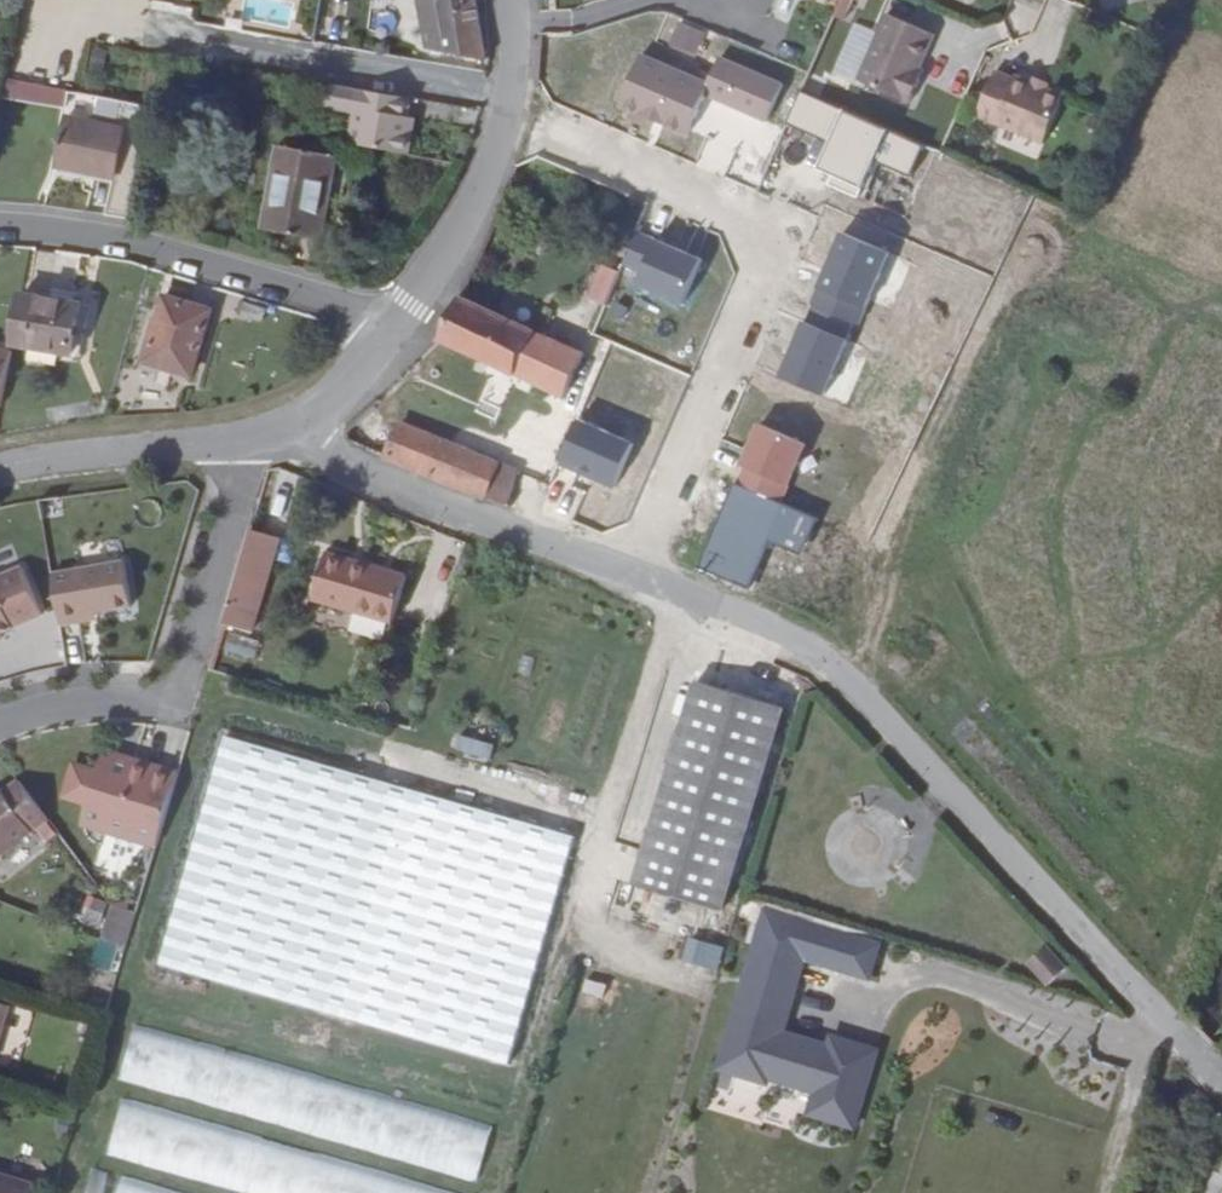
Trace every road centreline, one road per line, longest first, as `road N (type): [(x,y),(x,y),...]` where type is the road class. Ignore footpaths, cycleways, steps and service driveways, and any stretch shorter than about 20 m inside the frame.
road 1 (residential): [(1221,1080),(848,683),(789,637),(336,463),(311,424)]
road 2 (unknown): [(638,579),(781,226),(506,109)]
road 3 (residential): [(0,723),(102,704),(174,704),(252,441)]
road 4 (residential): [(388,331),(310,292),(108,237),(0,226)]
road 5 (residential): [(511,92),(166,32)]
road 6 (residential): [(511,92),(488,179),(451,250),(388,331)]
road 7 (residential): [(252,441),(87,454),(0,473)]
road 8 (track): [(1168,1026),(1221,804)]
road 9 (track): [(1158,1011),(1109,1192)]
road 10 (residential): [(388,331),(311,424)]

